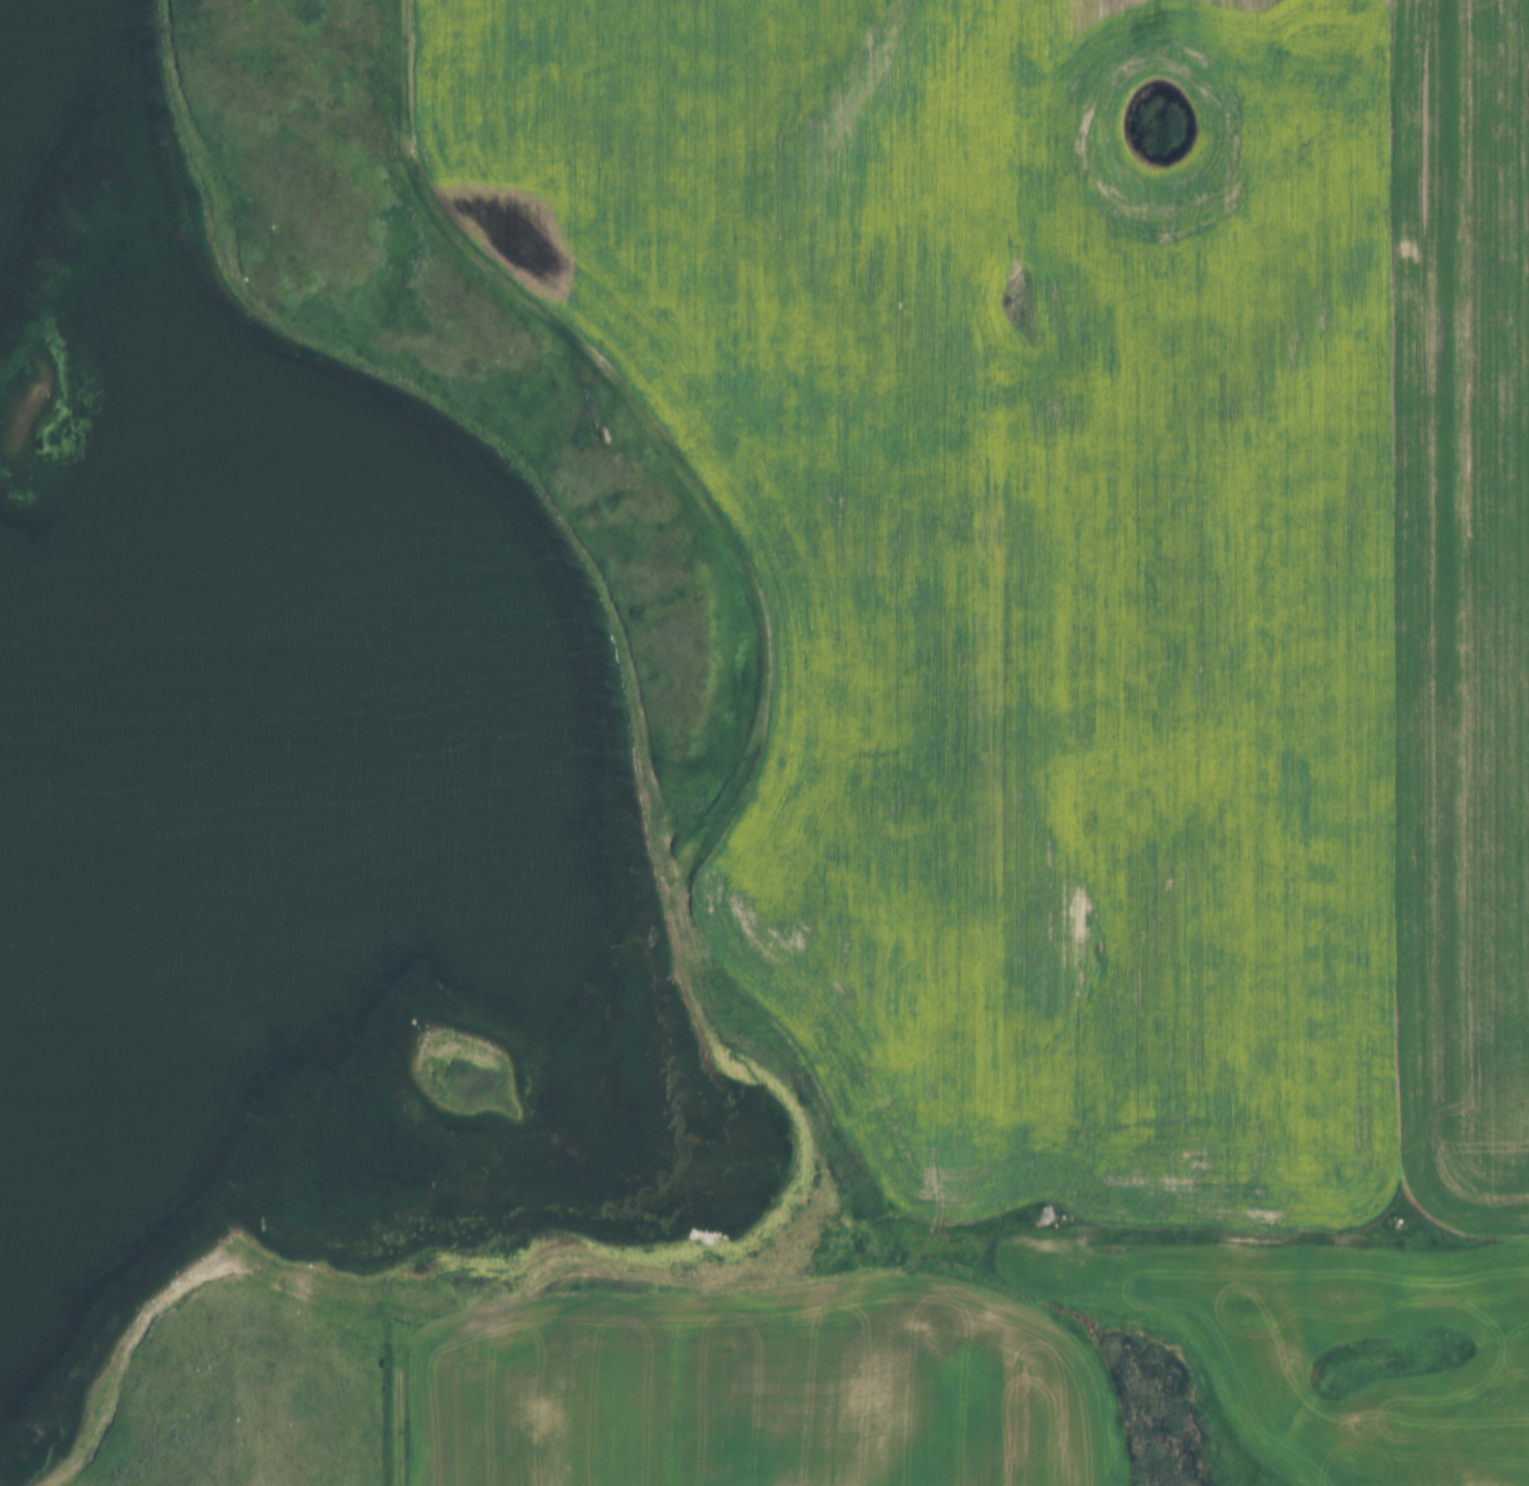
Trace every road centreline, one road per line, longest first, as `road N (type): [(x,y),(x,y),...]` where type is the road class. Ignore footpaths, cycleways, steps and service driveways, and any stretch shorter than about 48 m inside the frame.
road 1 (track): [(400,1485),(401,1301),(433,1202),(726,800),(765,713),(774,654),(752,572),(624,384),(569,327),(485,265),(429,196),(411,141),(407,0)]
road 2 (track): [(408,1262),(439,1228),(481,1219),(856,1221),(1042,1237),(1160,1231),(1528,1240)]

